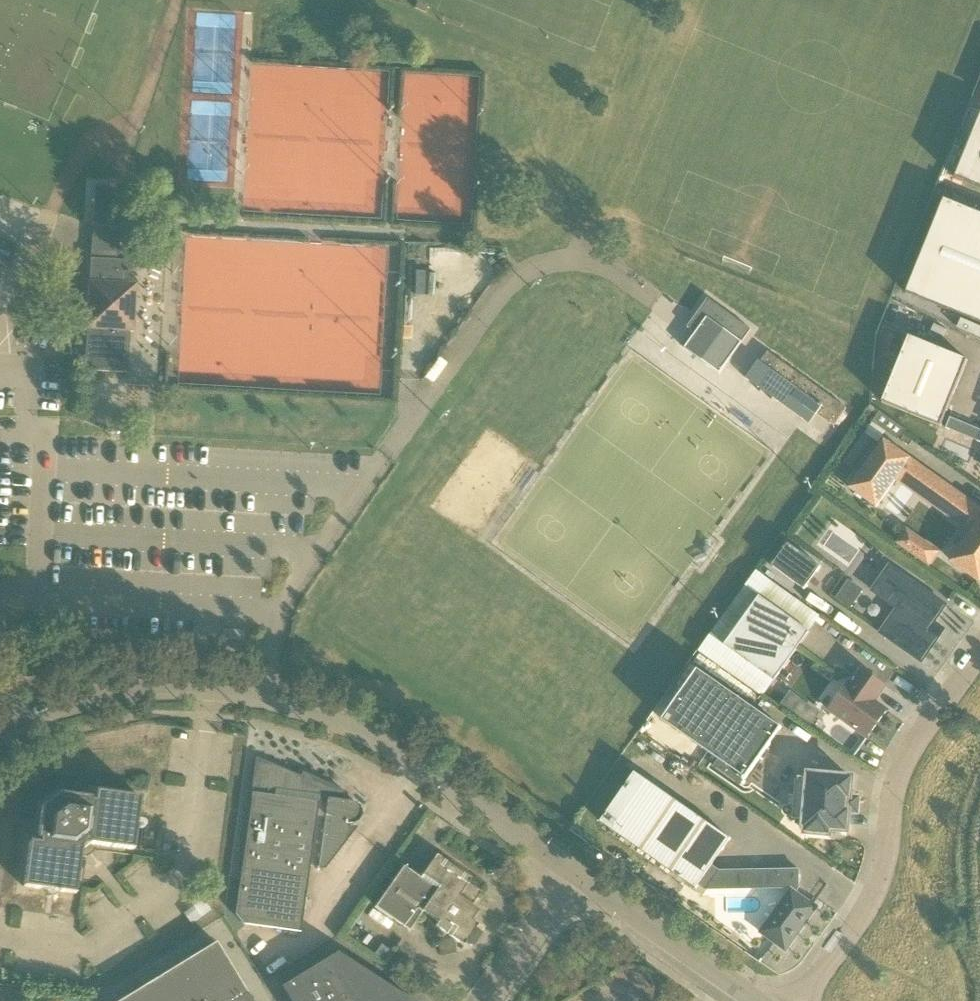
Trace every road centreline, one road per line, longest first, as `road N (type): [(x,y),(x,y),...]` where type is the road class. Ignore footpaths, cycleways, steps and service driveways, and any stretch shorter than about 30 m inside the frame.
road 1 (unclassified): [(262,699),(280,615),(354,497),(515,277),(554,264),(600,264),(677,316)]
road 2 (unclassified): [(803,1000),(870,895),(885,802),(914,735),(979,648)]
road 3 (unclassified): [(575,876),(362,729),(262,699)]
road 4 (unclassified): [(762,1000),(575,876)]
road 5 (unclassified): [(42,713),(115,695),(197,690),(262,699)]
road 6 (unclassified): [(485,1000),(575,876)]

